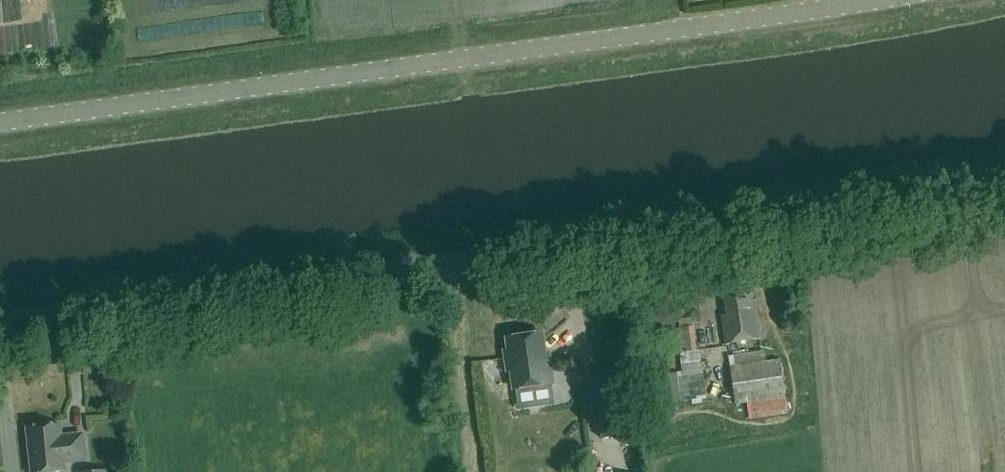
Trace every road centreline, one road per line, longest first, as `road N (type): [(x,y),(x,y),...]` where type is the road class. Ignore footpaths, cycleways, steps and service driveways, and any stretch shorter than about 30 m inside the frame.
road 1 (tertiary): [(0,323),(1004,183)]
road 2 (tertiary): [(788,0),(0,119)]

